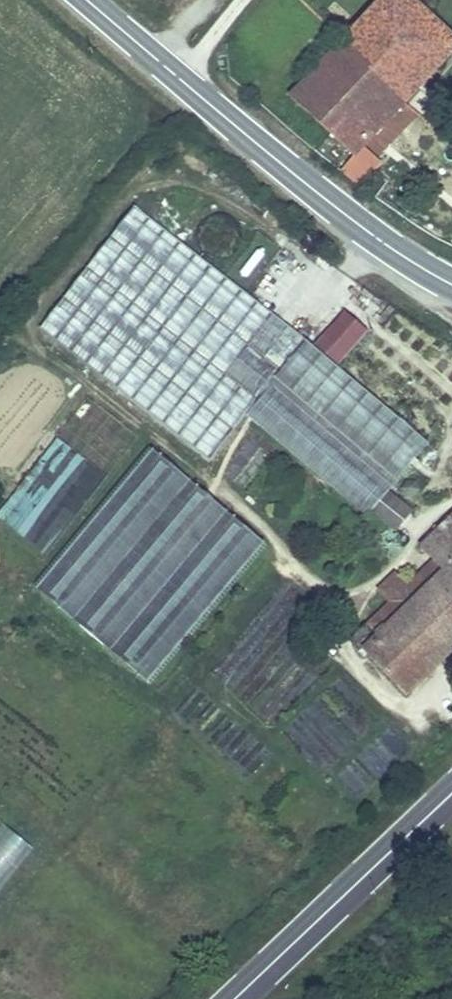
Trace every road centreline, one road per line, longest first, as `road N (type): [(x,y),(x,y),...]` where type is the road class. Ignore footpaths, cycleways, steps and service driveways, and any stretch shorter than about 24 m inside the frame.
road 1 (secondary): [(451,281),(383,238),(94,0)]
road 2 (primary): [(451,790),(233,998)]

